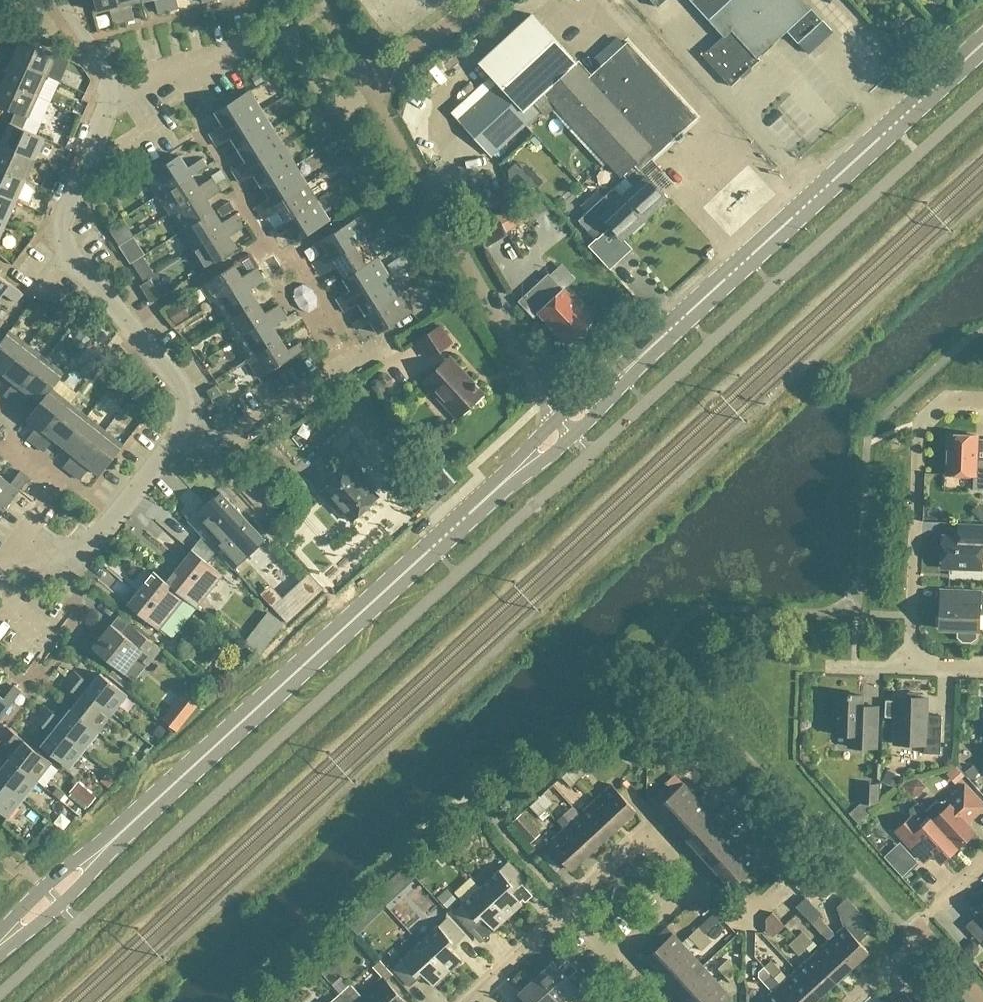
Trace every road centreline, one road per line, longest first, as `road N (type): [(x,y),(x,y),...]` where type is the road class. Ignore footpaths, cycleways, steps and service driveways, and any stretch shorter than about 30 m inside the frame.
road 1 (secondary): [(118,836),(494,490)]
road 2 (secondary): [(636,360),(982,44)]
road 3 (residential): [(197,409),(55,238),(115,93)]
road 4 (residential): [(368,92),(556,419)]
road 5 (residential): [(911,664),(920,428),(949,401),(982,402)]
road 6 (residential): [(142,84),(293,38),(339,118),(368,92)]
road 7 (residential): [(0,569),(91,539),(197,409)]
road 8 (residential): [(389,344),(228,445),(197,409)]
road 9 (residential): [(578,917),(579,893),(630,845),(664,847),(699,885)]
road 10 (residential): [(368,92),(491,0)]
road 11 (residential): [(699,885),(736,922),(803,860)]
road 12 (residential): [(467,1001),(555,923),(578,917)]

